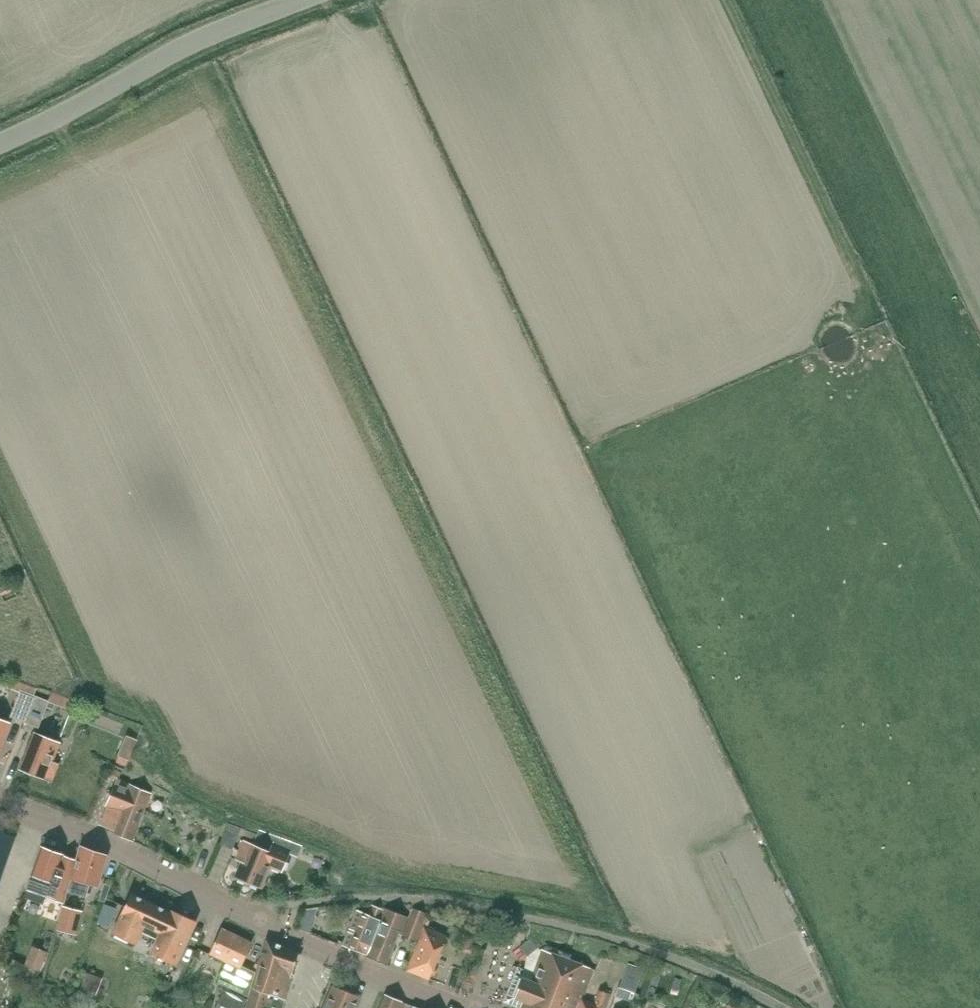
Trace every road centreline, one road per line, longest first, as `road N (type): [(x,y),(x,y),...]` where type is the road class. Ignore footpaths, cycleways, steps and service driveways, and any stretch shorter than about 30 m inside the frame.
road 1 (tertiary): [(465,1007),(0,798)]
road 2 (tertiary): [(0,143),(171,55),(300,0)]
road 3 (unclassified): [(783,1007),(576,929)]

